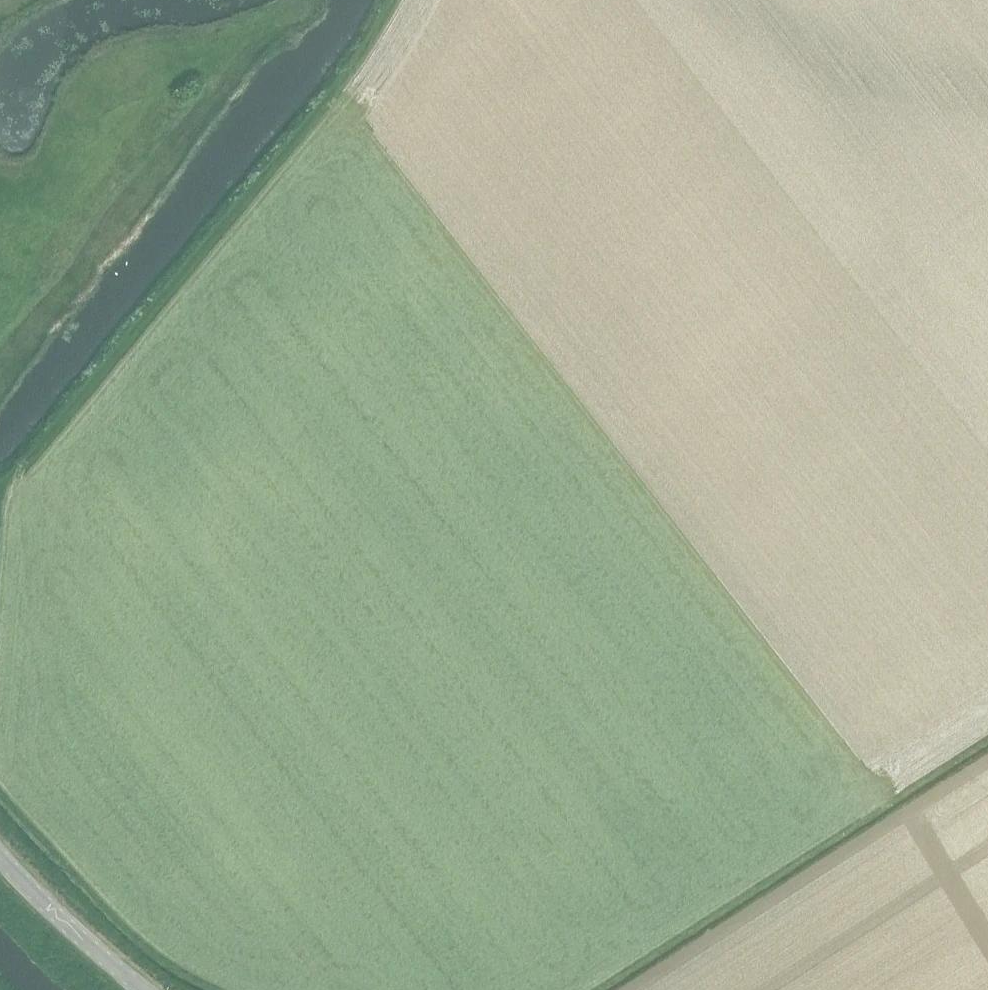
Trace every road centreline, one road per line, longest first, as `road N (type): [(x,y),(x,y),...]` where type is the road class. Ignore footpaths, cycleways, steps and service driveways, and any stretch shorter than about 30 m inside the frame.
road 1 (unclassified): [(143,989),(0,856)]

